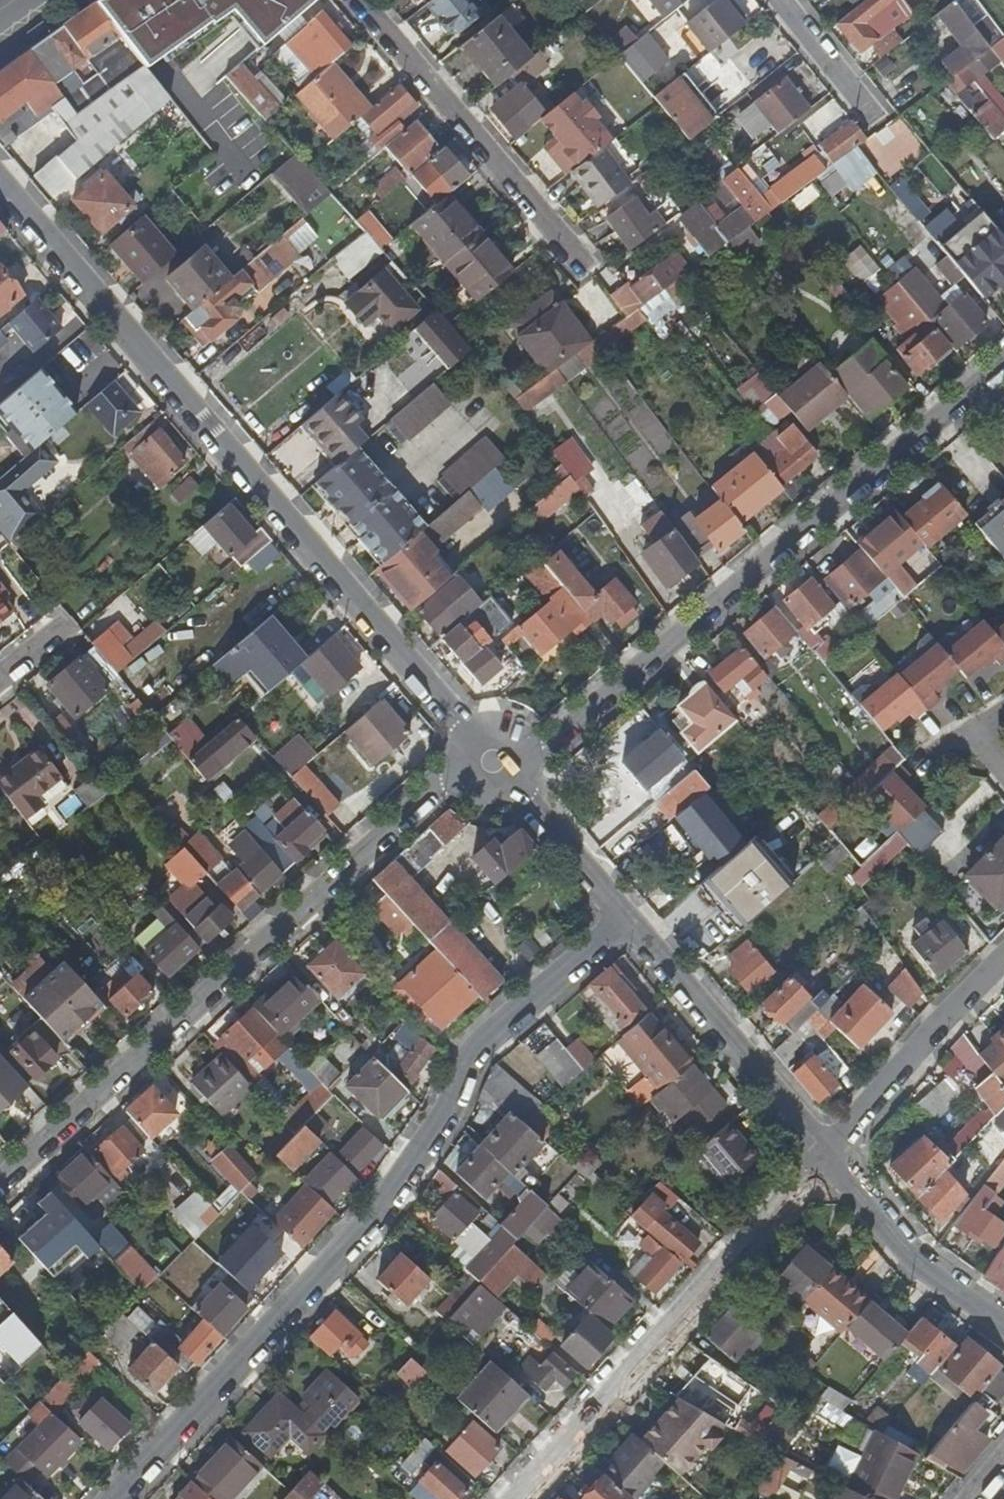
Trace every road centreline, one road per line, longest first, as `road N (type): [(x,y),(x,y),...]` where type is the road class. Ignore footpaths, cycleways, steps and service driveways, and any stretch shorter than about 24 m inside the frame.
road 1 (residential): [(121,1498),(388,1218),(476,1047),(629,909)]
road 2 (residential): [(0,186),(499,765)]
road 3 (residential): [(0,1189),(449,786),(499,765)]
road 4 (residential): [(499,765),(546,746),(1003,361)]
road 5 (residential): [(829,1154),(518,1498)]
road 6 (residential): [(584,264),(360,0)]
road 7 (residential): [(629,909),(829,1154)]
road 8 (residential): [(829,1154),(1003,976)]
road 9 (residential): [(829,1154),(908,1246),(1003,1319)]
road 10 (residential): [(499,765),(629,909)]
road 11 (residential): [(864,102),(783,0)]

